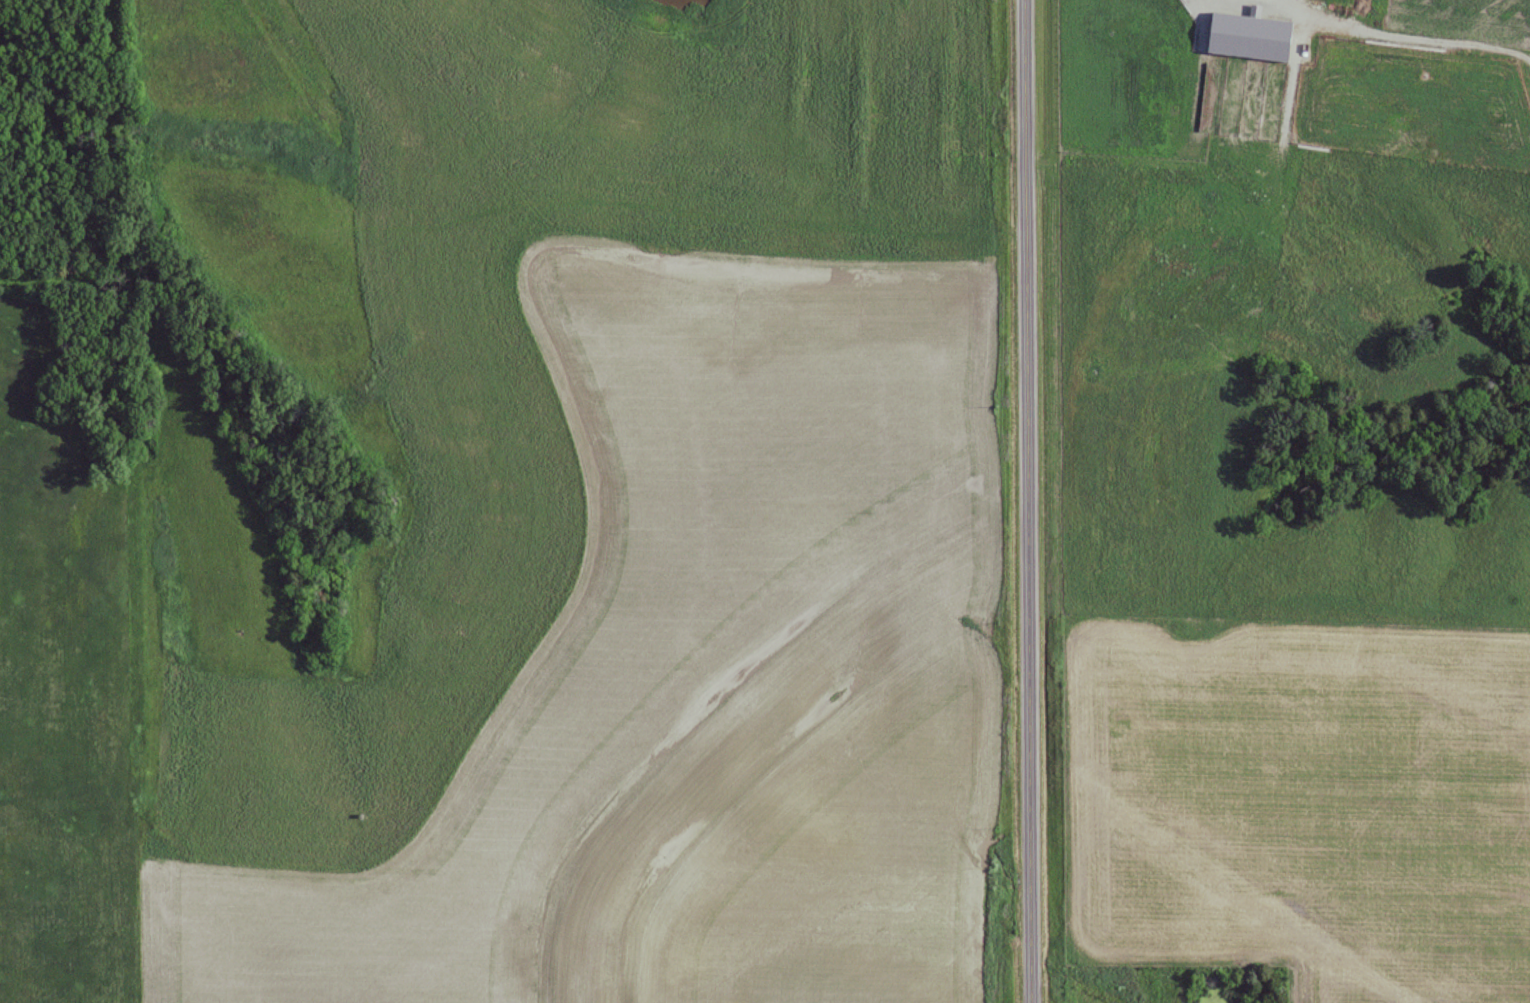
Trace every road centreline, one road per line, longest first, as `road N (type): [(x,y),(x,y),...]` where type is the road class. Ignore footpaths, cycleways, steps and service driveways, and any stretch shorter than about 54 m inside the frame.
road 1 (primary): [(1032,1002),(1026,0)]

